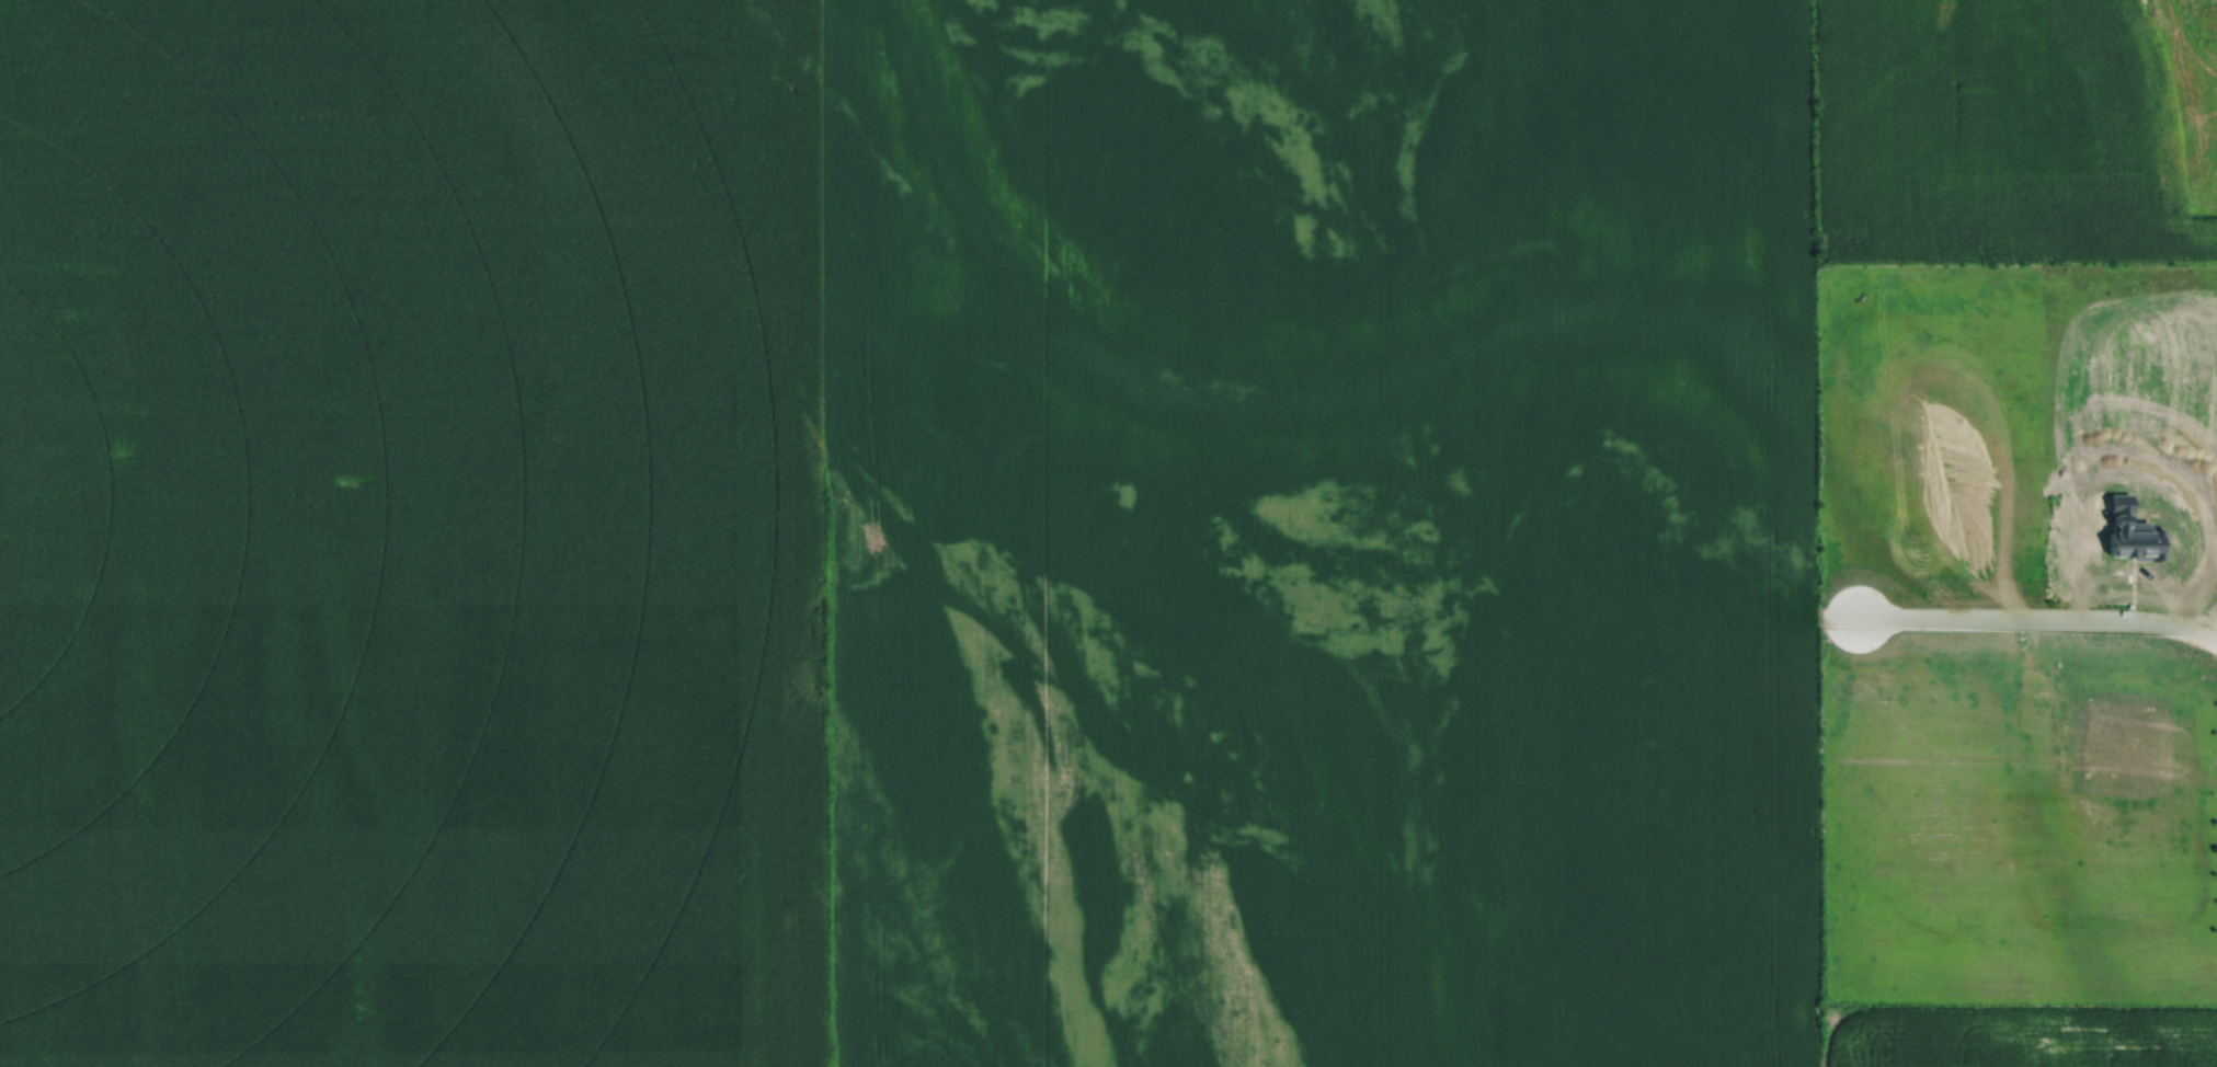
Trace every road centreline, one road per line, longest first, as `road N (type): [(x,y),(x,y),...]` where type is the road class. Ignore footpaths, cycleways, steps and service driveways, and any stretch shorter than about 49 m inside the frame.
road 1 (residential): [(2216,644),(2136,621),(1858,618)]

